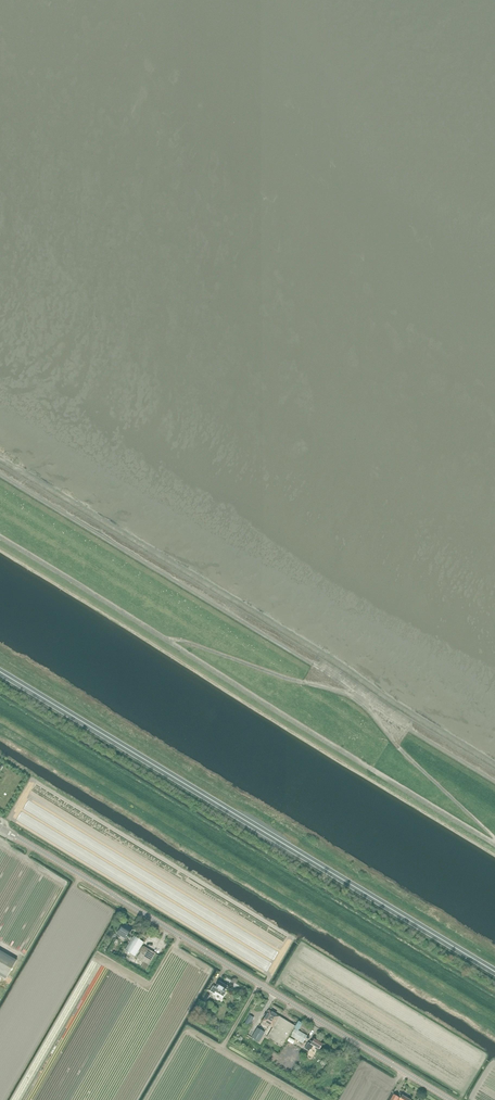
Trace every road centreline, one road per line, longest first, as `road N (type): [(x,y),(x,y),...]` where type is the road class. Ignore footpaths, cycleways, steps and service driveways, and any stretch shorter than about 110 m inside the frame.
road 1 (primary): [(494,972),(0,672)]
road 2 (unclassified): [(451,1099),(0,827)]

